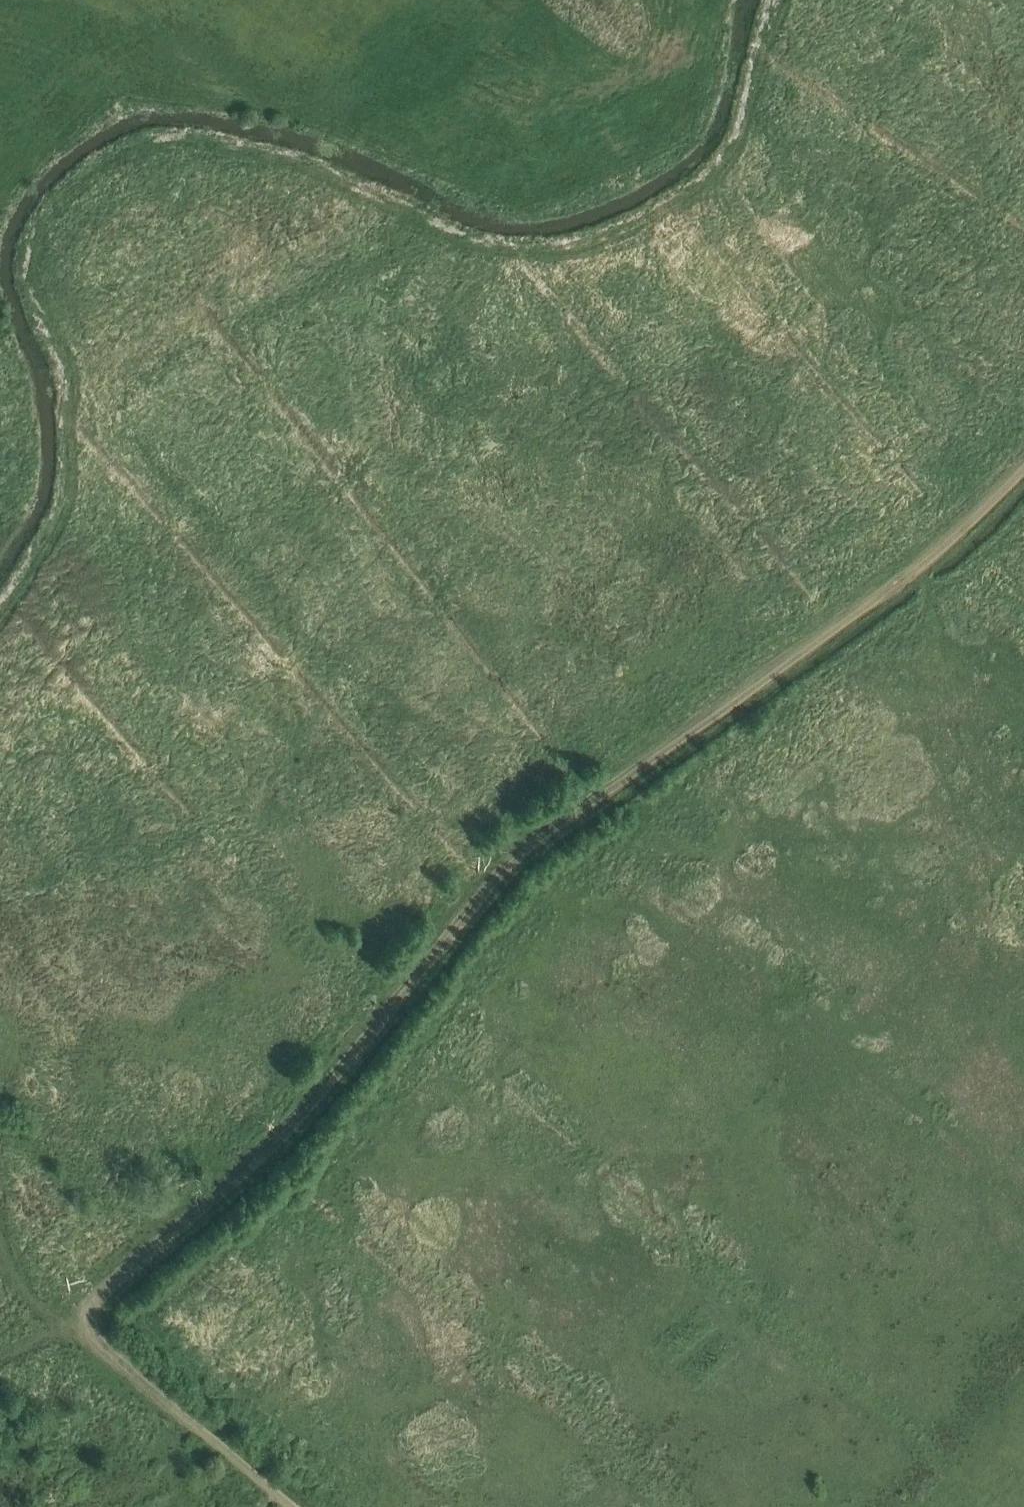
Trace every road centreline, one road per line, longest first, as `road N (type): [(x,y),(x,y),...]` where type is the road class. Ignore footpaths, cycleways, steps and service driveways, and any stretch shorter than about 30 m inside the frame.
road 1 (track): [(286,1506),(106,1352),(94,1337),(93,1304),(283,1135),(494,881),(906,579),(1023,470)]

